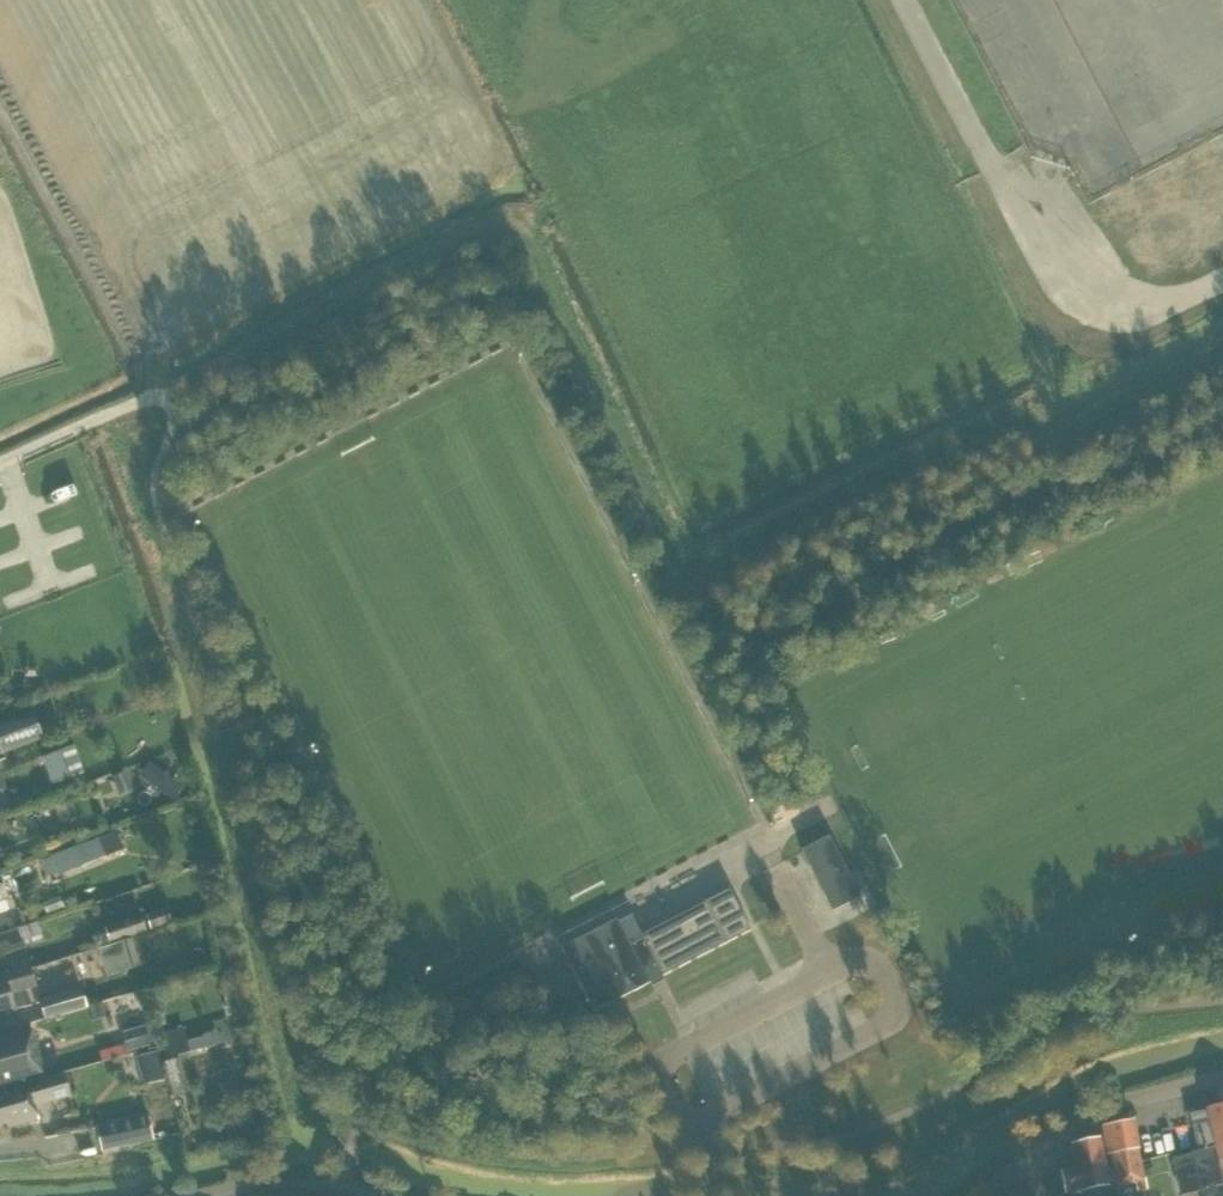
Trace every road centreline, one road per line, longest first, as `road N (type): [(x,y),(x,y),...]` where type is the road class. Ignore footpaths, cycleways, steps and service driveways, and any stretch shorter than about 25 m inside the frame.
road 1 (track): [(1222,357),(1079,425),(1007,426),(730,560),(700,563),(658,547)]
road 2 (residential): [(983,1195),(1113,1108),(1222,1077)]
road 3 (residential): [(191,1195),(286,1185),(362,1195)]

